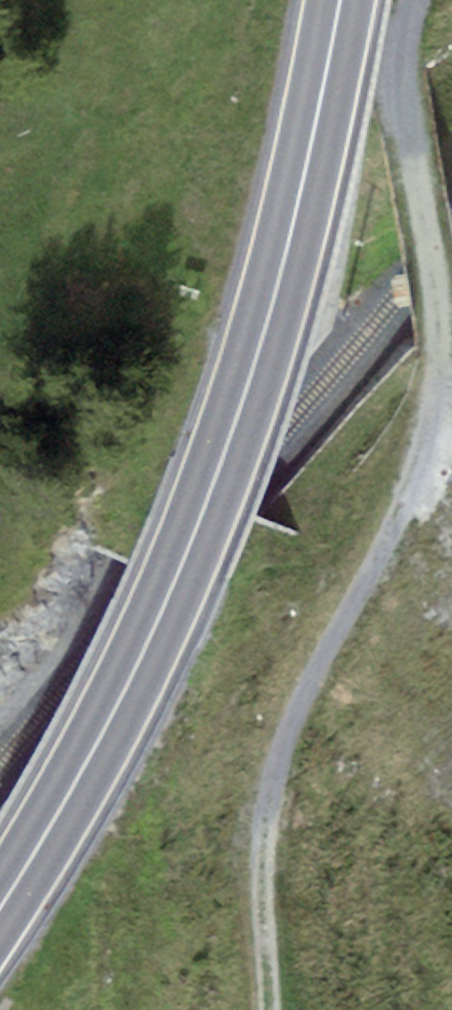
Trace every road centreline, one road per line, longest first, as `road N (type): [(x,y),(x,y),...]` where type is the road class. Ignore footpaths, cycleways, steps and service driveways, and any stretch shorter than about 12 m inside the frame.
road 1 (track): [(416,0),(402,76),(442,318),(439,404),(412,500),(296,710),(271,806),(267,855),(277,1009)]
road 2 (primary): [(341,0),(266,328),(202,514),(107,724),(0,908)]

